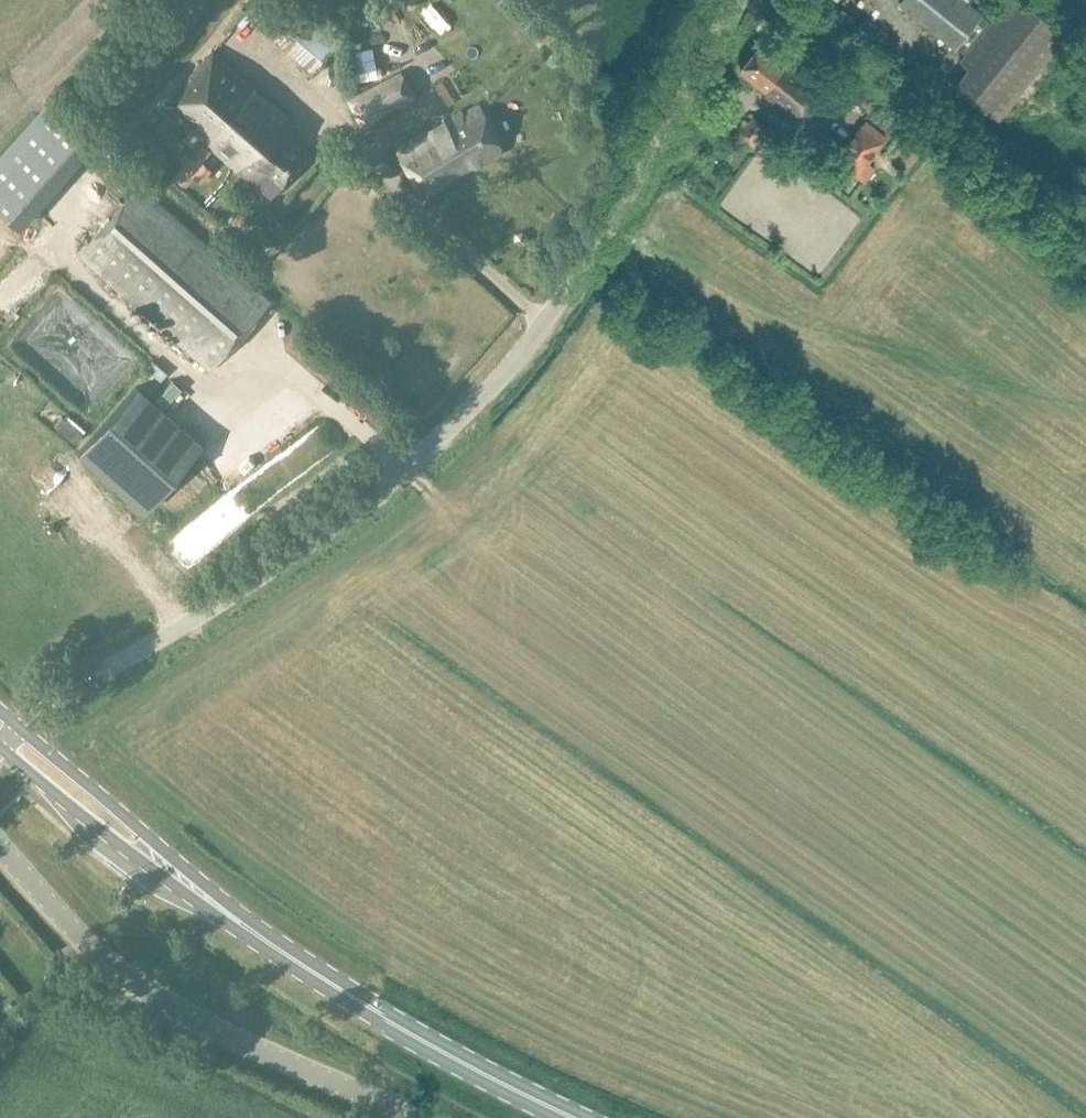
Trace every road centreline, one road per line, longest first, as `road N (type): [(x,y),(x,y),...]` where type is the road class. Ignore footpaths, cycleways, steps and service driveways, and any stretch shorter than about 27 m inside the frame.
road 1 (unclassified): [(20,729),(313,540),(481,397),(585,261),(732,0)]
road 2 (unclassified): [(415,1117),(156,998),(87,945),(0,849)]
road 3 (primary): [(577,1117),(399,1025),(250,932)]
road 4 (primary): [(0,749),(143,865),(234,930),(250,932)]
road 5 (primary): [(250,932),(244,917),(20,729)]

